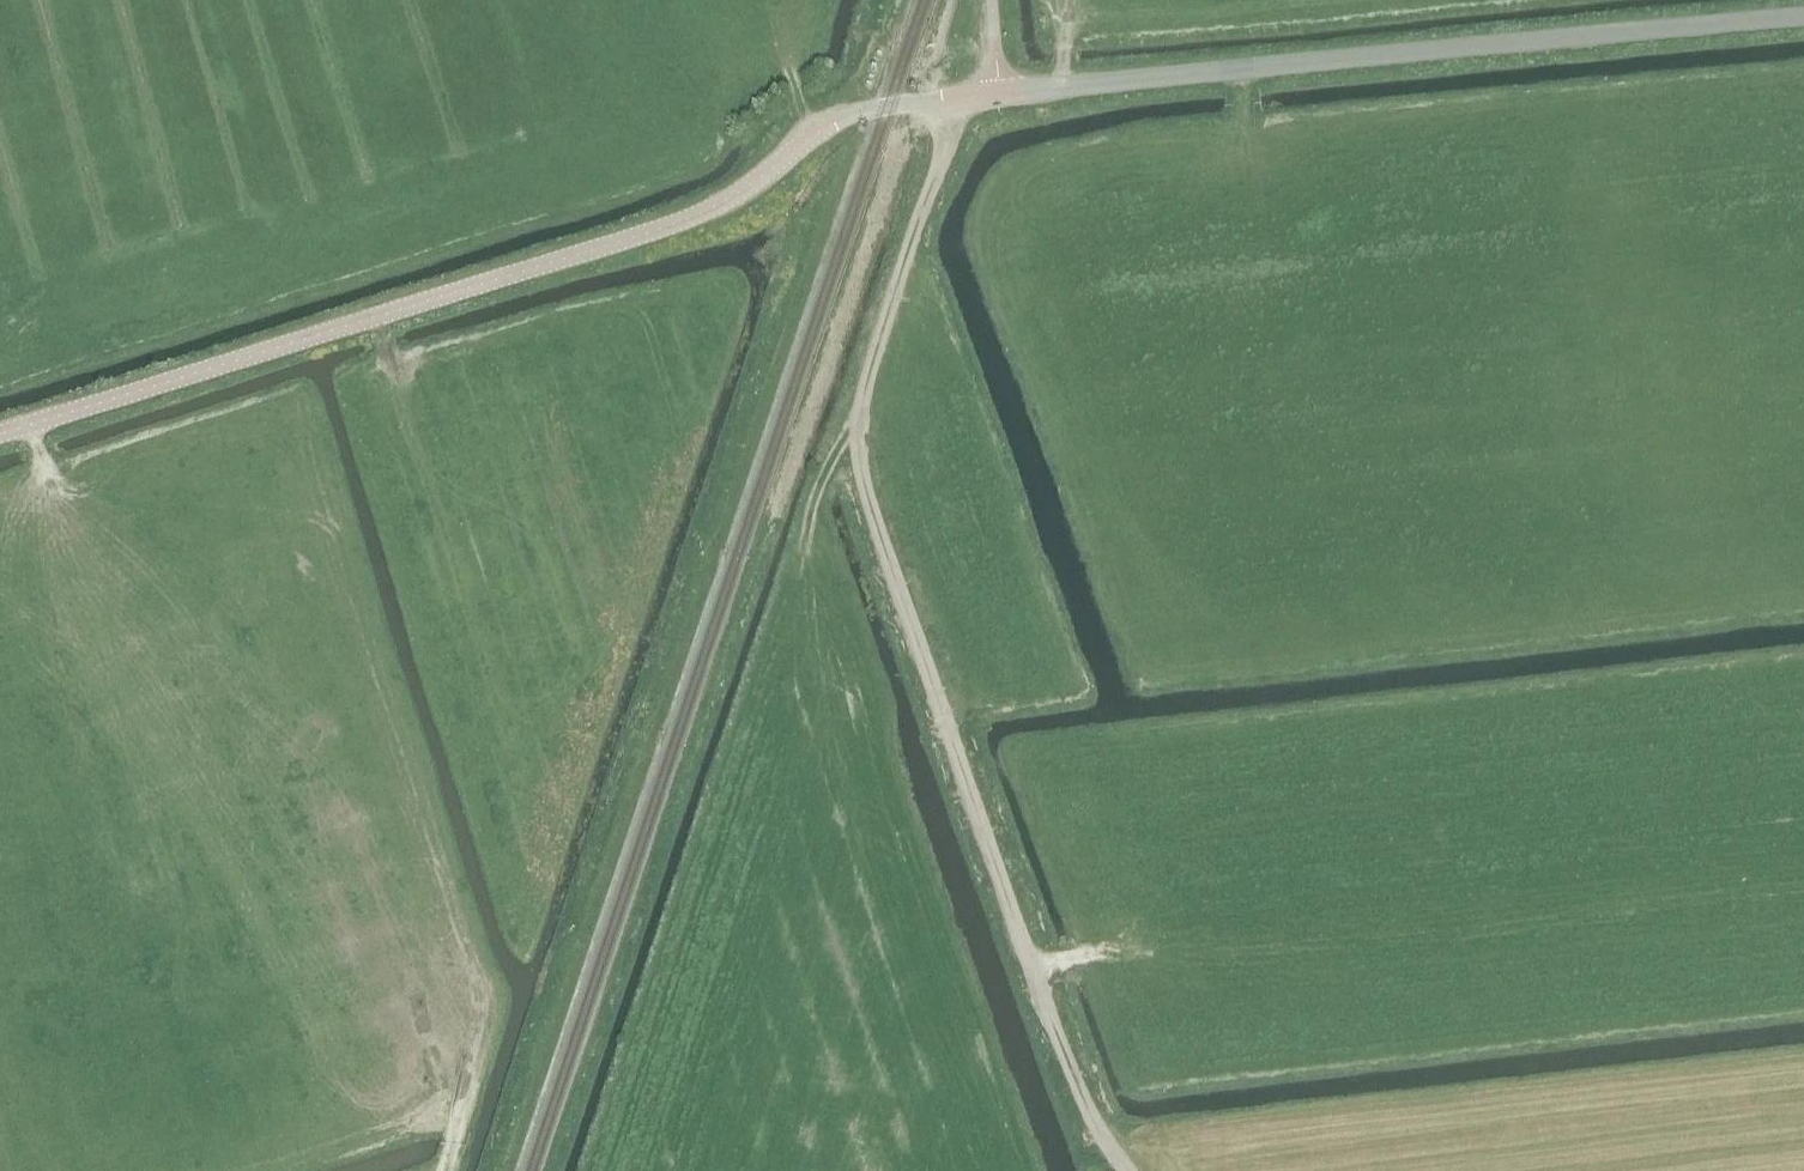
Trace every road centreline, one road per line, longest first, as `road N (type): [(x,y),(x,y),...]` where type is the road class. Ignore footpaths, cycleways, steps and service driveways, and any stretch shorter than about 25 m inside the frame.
road 1 (track): [(1123,1170),(1096,1127),(1033,967),(859,458),(859,405),(942,156),(952,98)]
road 2 (unclassified): [(999,93),(1803,14)]

